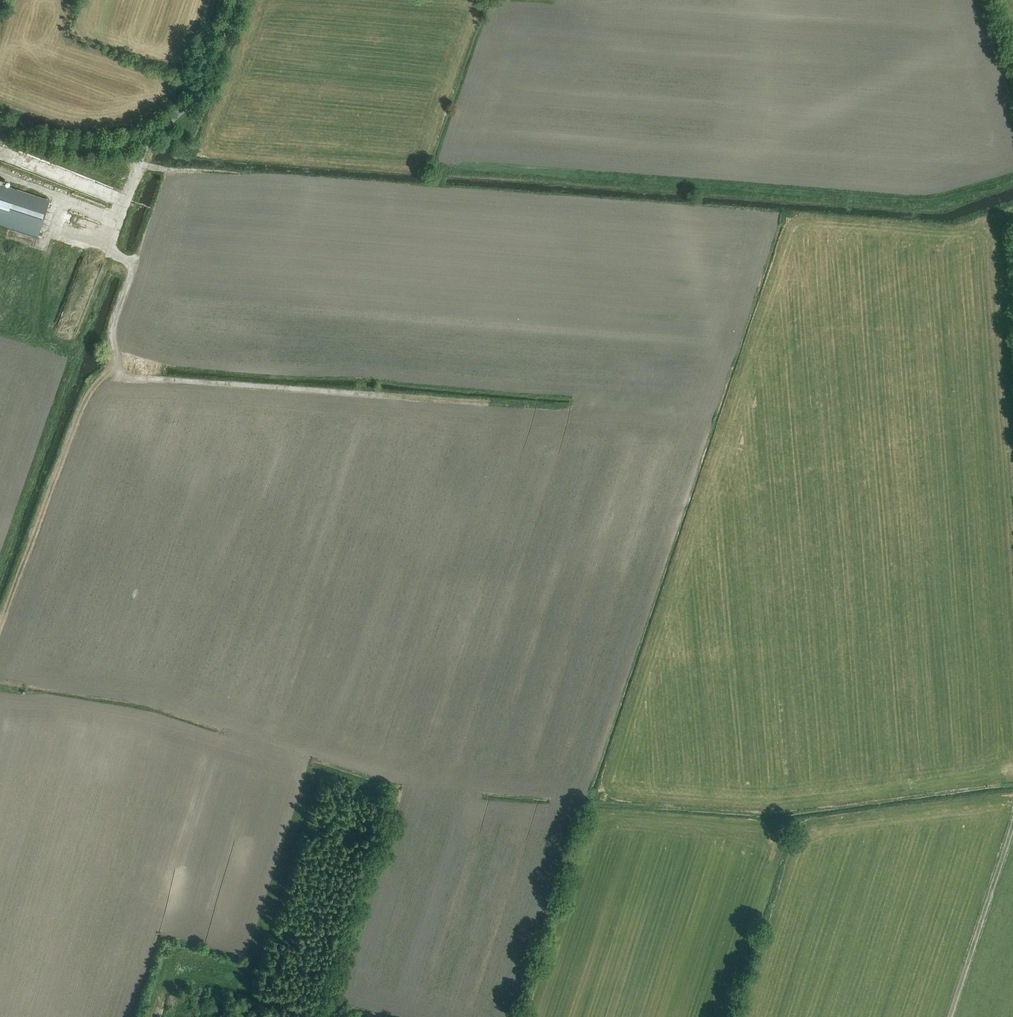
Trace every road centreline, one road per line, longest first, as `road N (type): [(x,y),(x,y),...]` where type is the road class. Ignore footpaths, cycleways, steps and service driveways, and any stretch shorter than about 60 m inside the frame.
road 1 (tertiary): [(0,122),(85,146),(154,130),(200,89),(237,0)]

